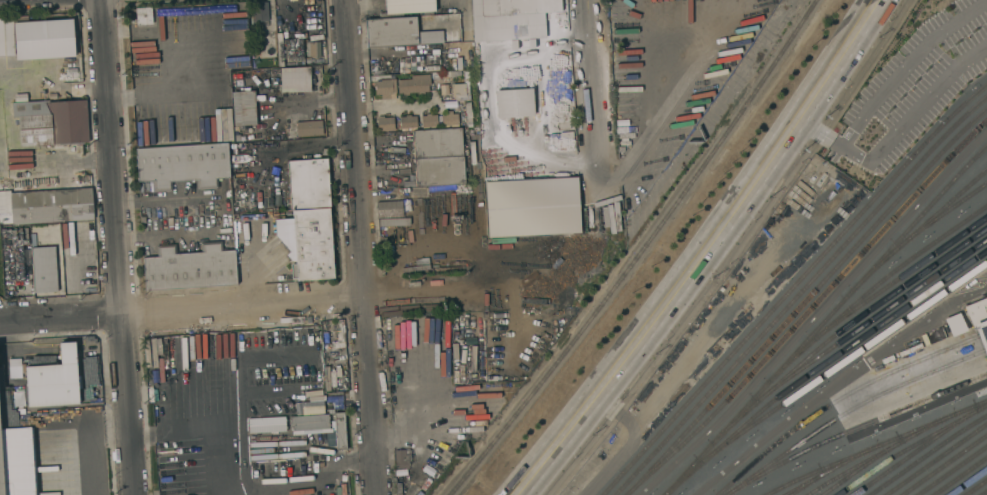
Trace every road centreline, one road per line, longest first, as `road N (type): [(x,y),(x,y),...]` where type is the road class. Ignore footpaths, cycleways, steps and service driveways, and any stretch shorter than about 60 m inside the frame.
road 1 (primary): [(873,0),(681,278),(512,494)]
road 2 (residential): [(132,494),(102,0)]
road 3 (residential): [(375,494),(348,0)]
road 4 (residential): [(0,320),(363,299)]
road 5 (residential): [(363,299),(552,289)]
road 6 (residential): [(603,185),(588,0)]

